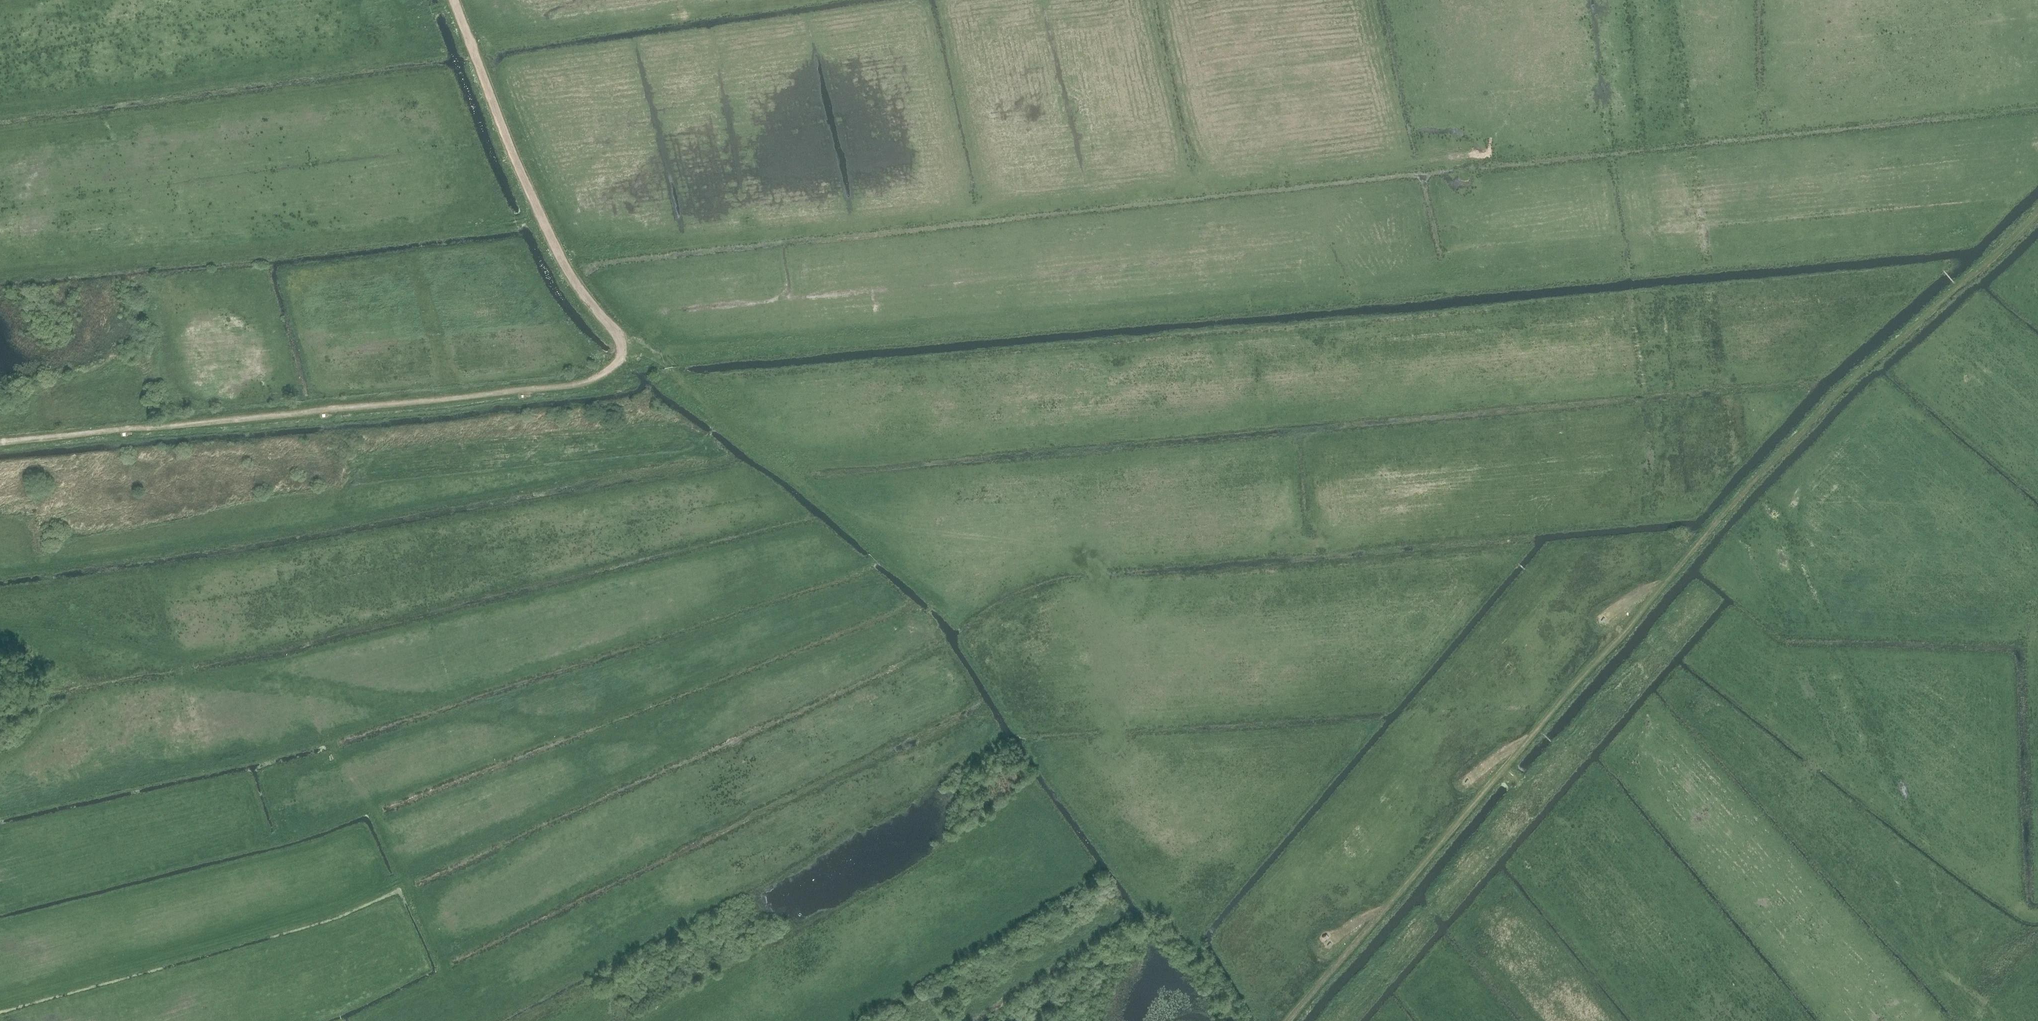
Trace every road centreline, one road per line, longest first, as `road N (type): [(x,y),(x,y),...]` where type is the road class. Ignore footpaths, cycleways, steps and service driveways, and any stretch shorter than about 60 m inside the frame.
road 1 (track): [(2037,212),(1848,383),(1721,517),(1291,1020)]
road 2 (track): [(0,442),(564,386),(610,370),(624,343)]
road 3 (track): [(624,343),(577,283),(542,219),(455,0)]

